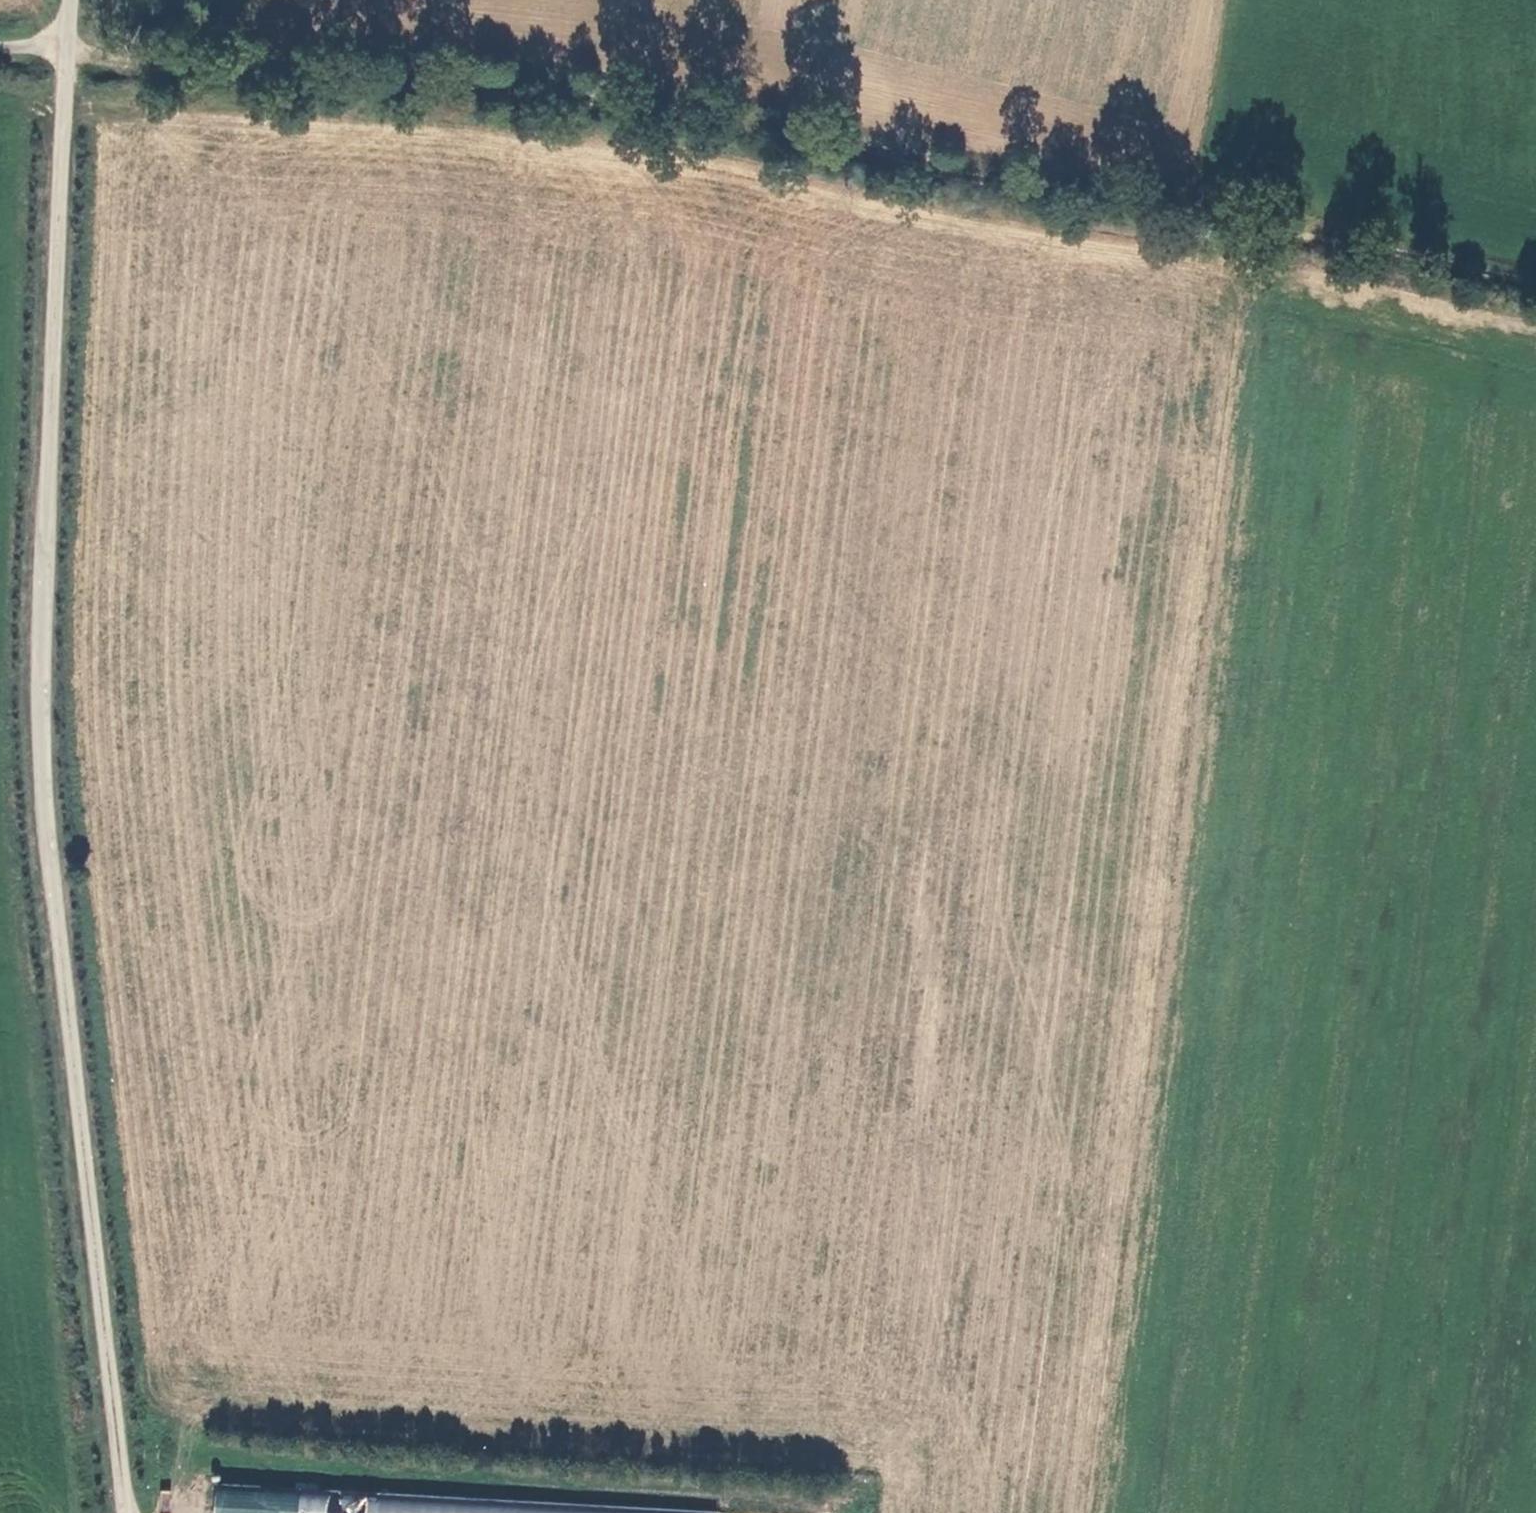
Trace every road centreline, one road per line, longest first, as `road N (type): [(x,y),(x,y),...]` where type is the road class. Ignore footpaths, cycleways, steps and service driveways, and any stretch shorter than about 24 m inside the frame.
road 1 (unclassified): [(67,50),(41,666),(42,831),(126,1512)]
road 2 (track): [(1299,230),(918,169),(658,103),(67,50)]

